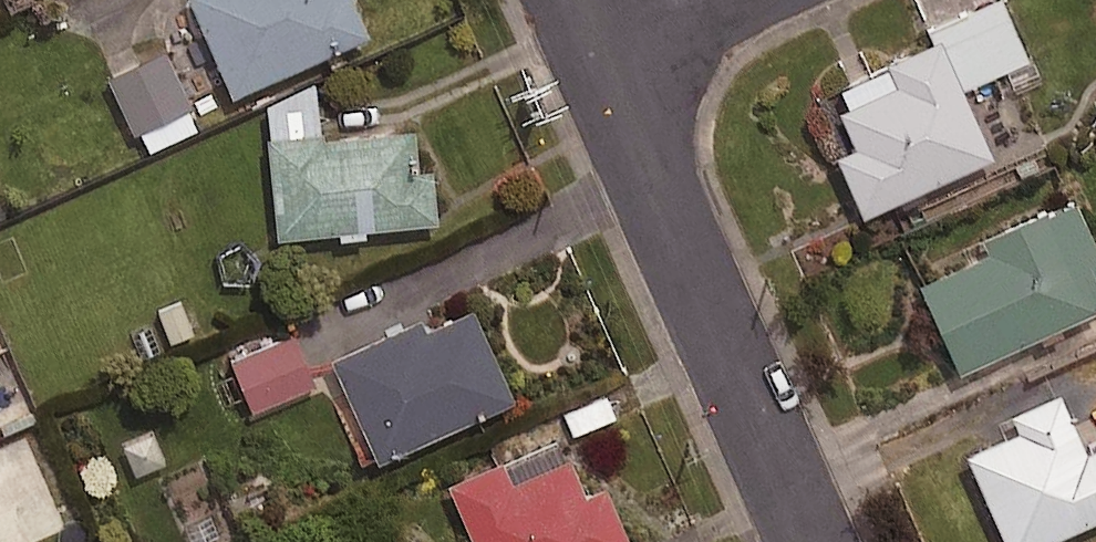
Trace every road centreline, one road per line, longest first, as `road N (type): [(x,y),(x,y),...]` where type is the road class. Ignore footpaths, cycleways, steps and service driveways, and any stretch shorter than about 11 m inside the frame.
road 1 (residential): [(607,65),(819,541)]
road 2 (residential): [(607,65),(743,0)]

